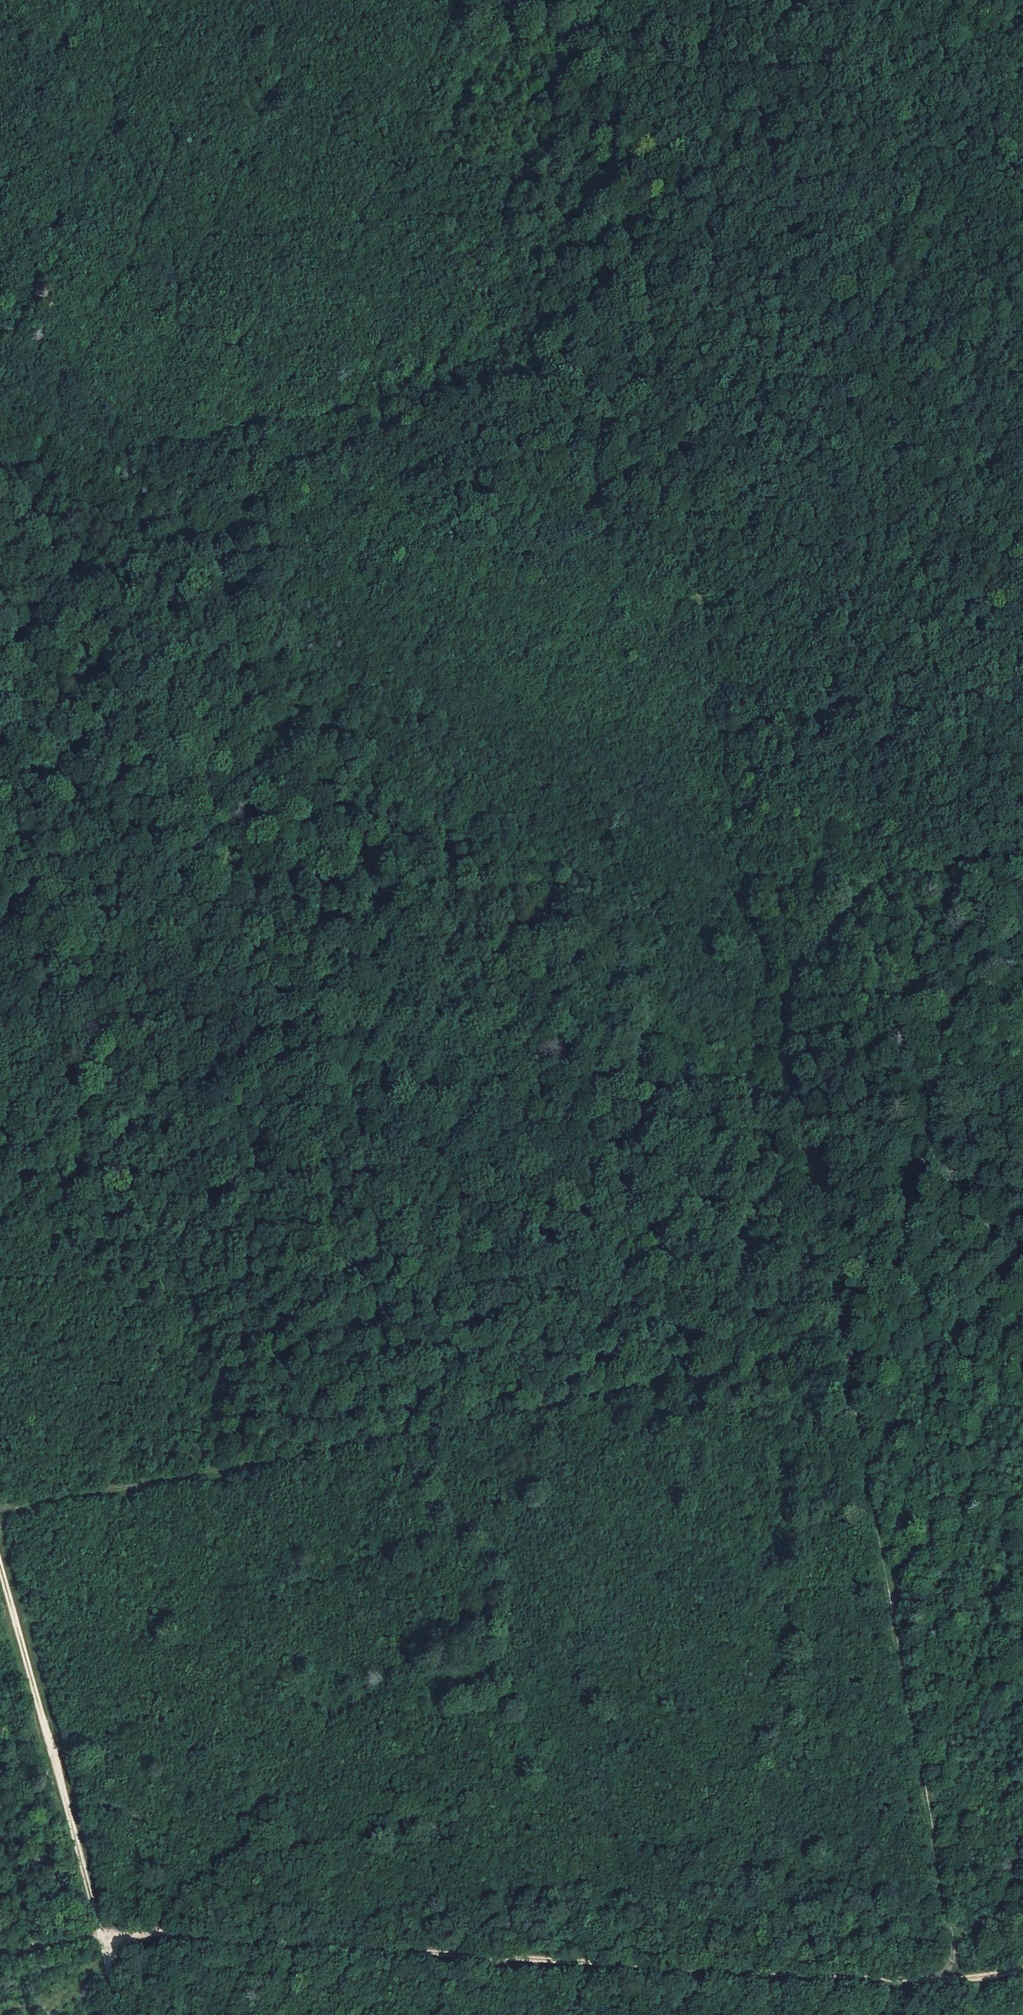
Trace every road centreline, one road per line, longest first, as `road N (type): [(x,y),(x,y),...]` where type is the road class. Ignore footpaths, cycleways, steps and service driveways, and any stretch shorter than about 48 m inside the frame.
road 1 (track): [(1022,1977),(976,1988),(100,1930)]
road 2 (track): [(100,1930),(0,1567)]

